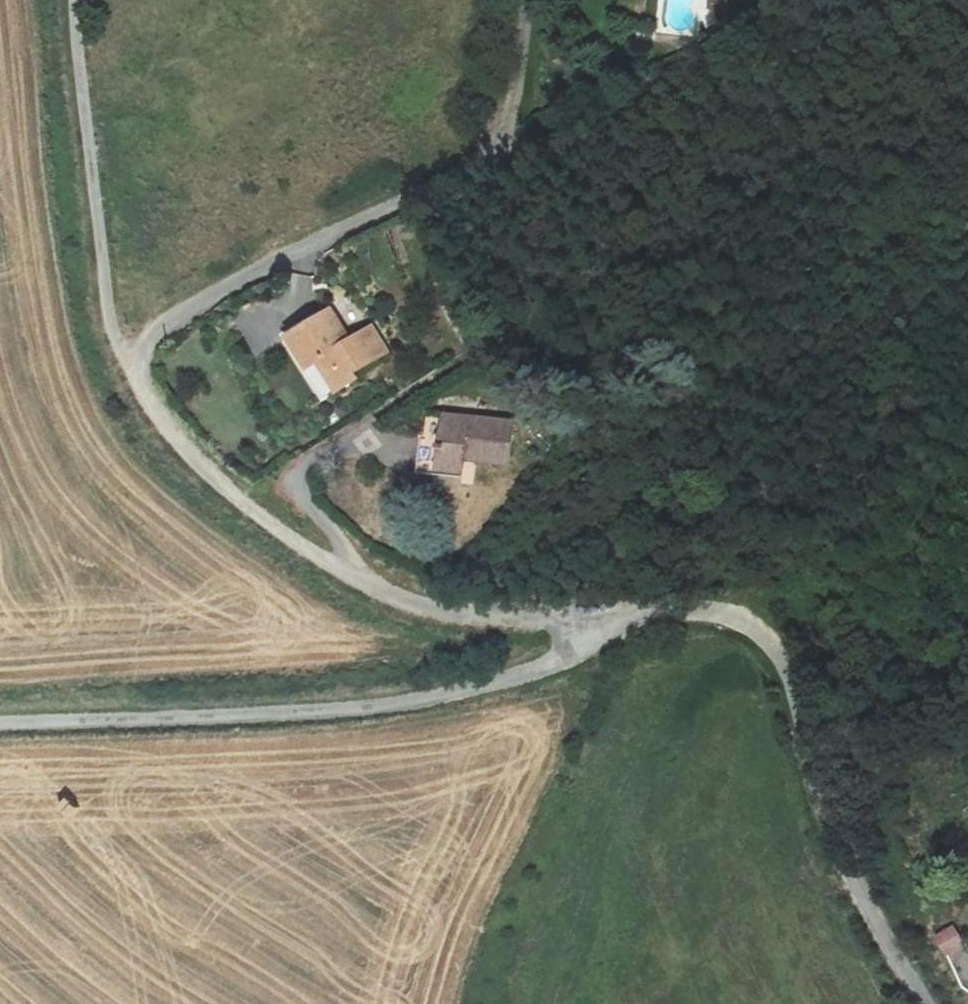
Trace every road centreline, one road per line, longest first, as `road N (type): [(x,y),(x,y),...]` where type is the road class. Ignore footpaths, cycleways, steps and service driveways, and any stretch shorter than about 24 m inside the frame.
road 1 (unclassified): [(0,724),(395,703),(568,662),(618,627)]
road 2 (residential): [(135,378),(152,336),(229,286),(482,162),(502,133),(525,0)]
road 3 (residential): [(135,378),(167,425),(234,489),(383,586),(453,608),(564,613),(618,627)]
road 4 (unclassified): [(618,627),(670,610),(708,610),(757,626),(779,654),(817,789),(861,896),(924,1003)]
road 5 (track): [(482,162),(967,6)]
road 6 (residential): [(135,378),(110,303),(73,0)]

